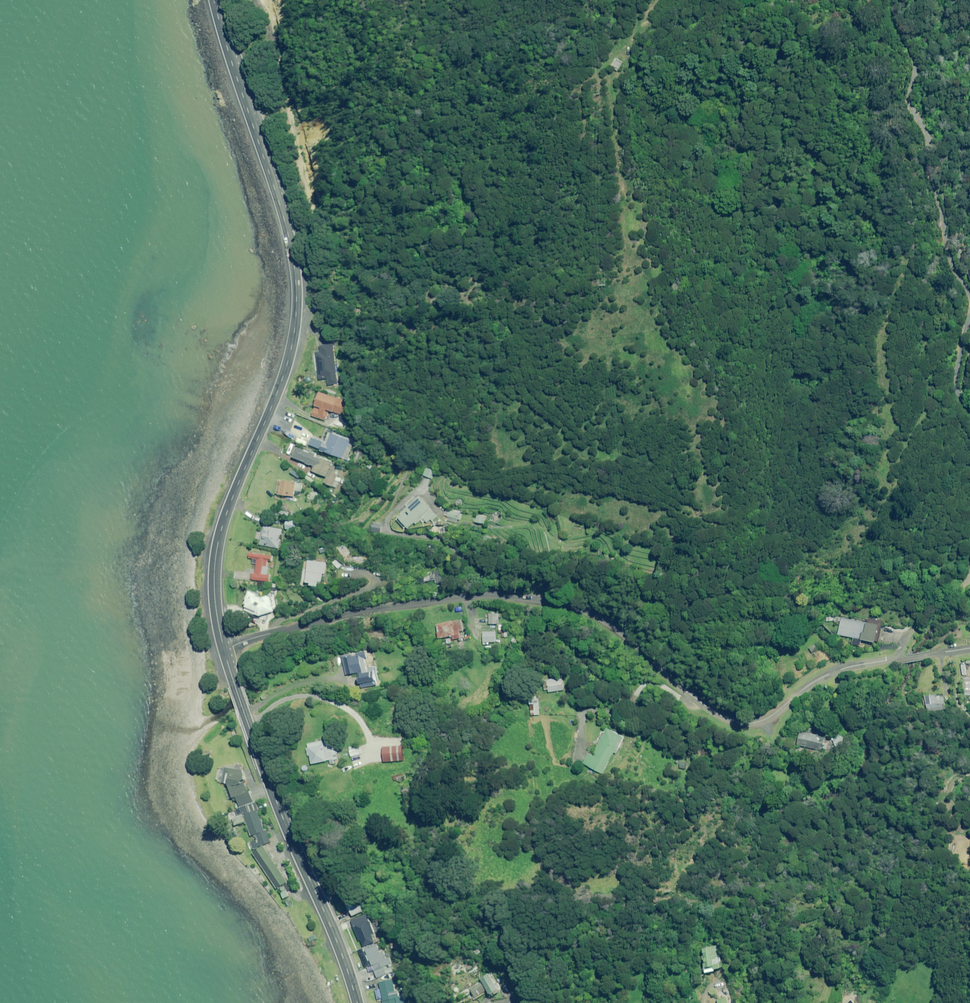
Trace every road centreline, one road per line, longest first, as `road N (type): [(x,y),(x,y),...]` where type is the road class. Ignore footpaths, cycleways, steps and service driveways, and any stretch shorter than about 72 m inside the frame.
road 1 (unclassified): [(969,648),(840,669),(753,723),(711,709),(619,630),(557,601),(471,596),(363,611),(225,649)]
road 2 (primary): [(225,649),(214,578),(220,539),(285,372),(296,291),(291,242),(213,0)]
road 3 (track): [(663,508),(648,466),(569,426),(524,371),(506,332),(529,283),(573,249),(595,150),(584,86),(639,25),(642,0)]
road 4 (track): [(663,508),(734,521),(757,490),(789,407),(825,430),(807,566),(861,566),(901,553),(969,574)]
road 5 (track): [(315,319),(379,395),(379,428),(415,441),(458,483),(544,476),(607,486),(663,508)]
road 6 (track): [(893,0),(906,100),(926,128),(942,186),(943,248),(969,305),(961,380),(969,401)]
road 7 (primary): [(357,1002),(225,649)]

